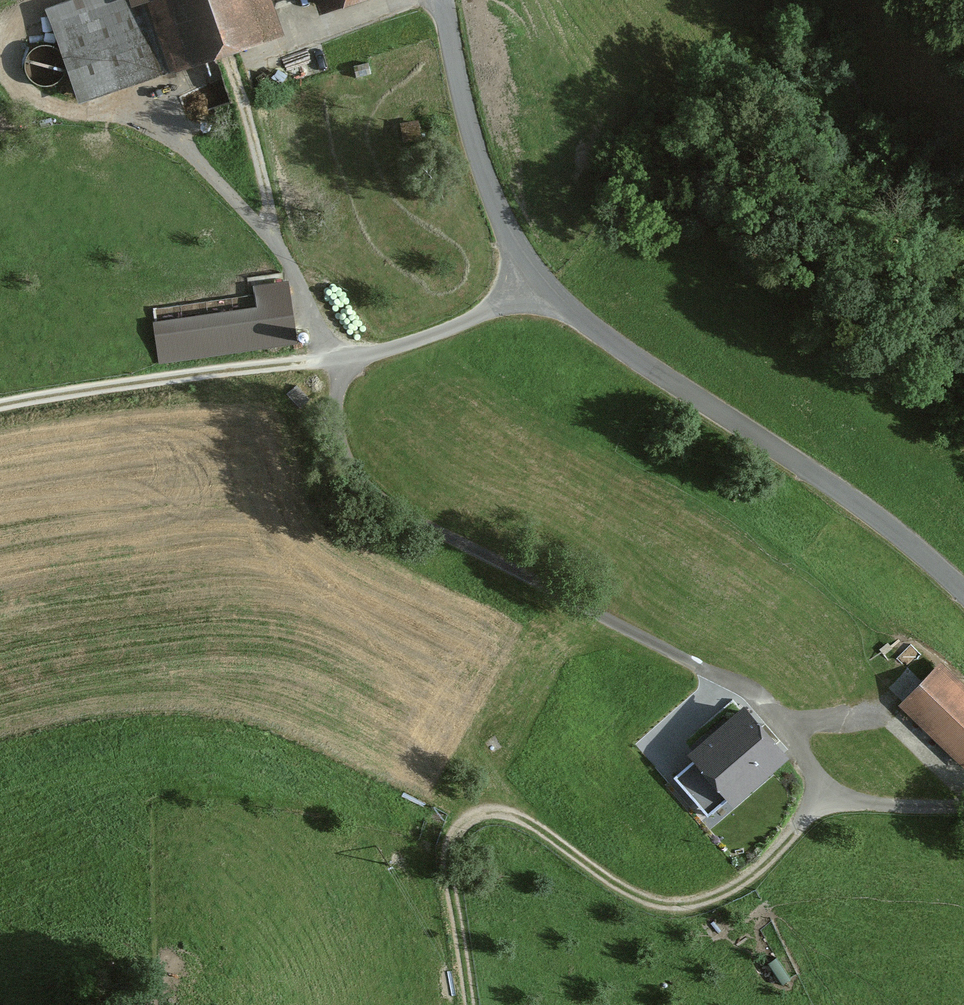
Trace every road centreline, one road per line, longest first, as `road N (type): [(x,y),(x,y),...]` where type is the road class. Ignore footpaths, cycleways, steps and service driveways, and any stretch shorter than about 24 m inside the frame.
road 1 (track): [(0,68),(33,103),(59,117),(148,118),(282,257),(328,350),(346,363),(340,439),(351,475),(377,507),(770,708),(829,792),(864,809),(963,814)]
road 2 (track): [(829,792),(752,875),(685,903),(633,893),(514,815),(470,819),(453,842),(449,874),(468,1004)]
road 3 (unclassified): [(0,415),(371,363),(487,322),(541,286)]
road 4 (unclassified): [(541,286),(598,336),(848,503),(963,597)]
road 5 (unclassified): [(446,0),(464,110),(492,199),(541,286)]

